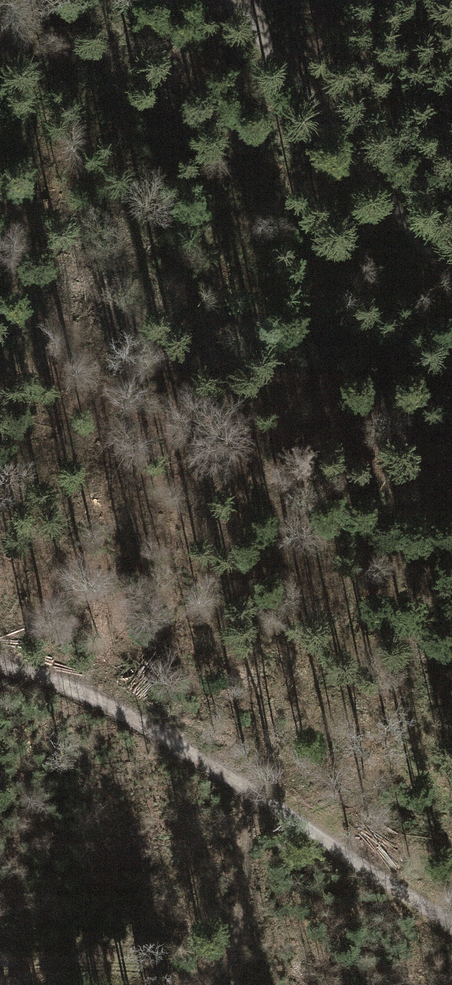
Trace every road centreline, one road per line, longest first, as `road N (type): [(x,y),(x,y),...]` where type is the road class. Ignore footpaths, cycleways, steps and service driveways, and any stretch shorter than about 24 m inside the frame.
road 1 (track): [(451,928),(205,761),(70,684),(0,662)]
road 2 (track): [(227,0),(451,283)]
road 3 (track): [(222,984),(259,797)]

